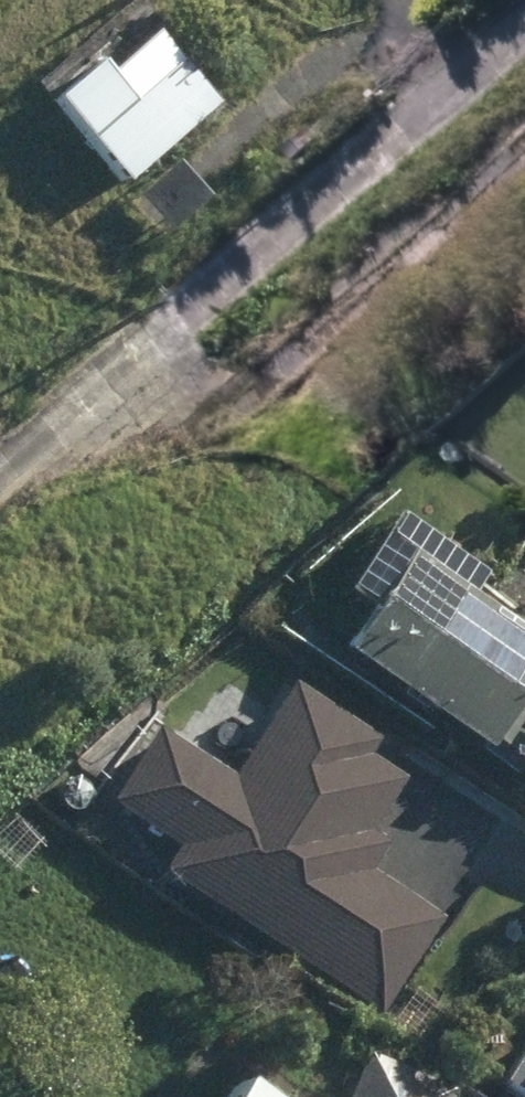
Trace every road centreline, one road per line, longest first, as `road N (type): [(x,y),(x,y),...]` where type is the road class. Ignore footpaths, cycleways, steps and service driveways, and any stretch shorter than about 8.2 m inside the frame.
road 1 (track): [(1,483),(45,431),(524,34)]
road 2 (track): [(524,160),(258,397),(1,483)]

